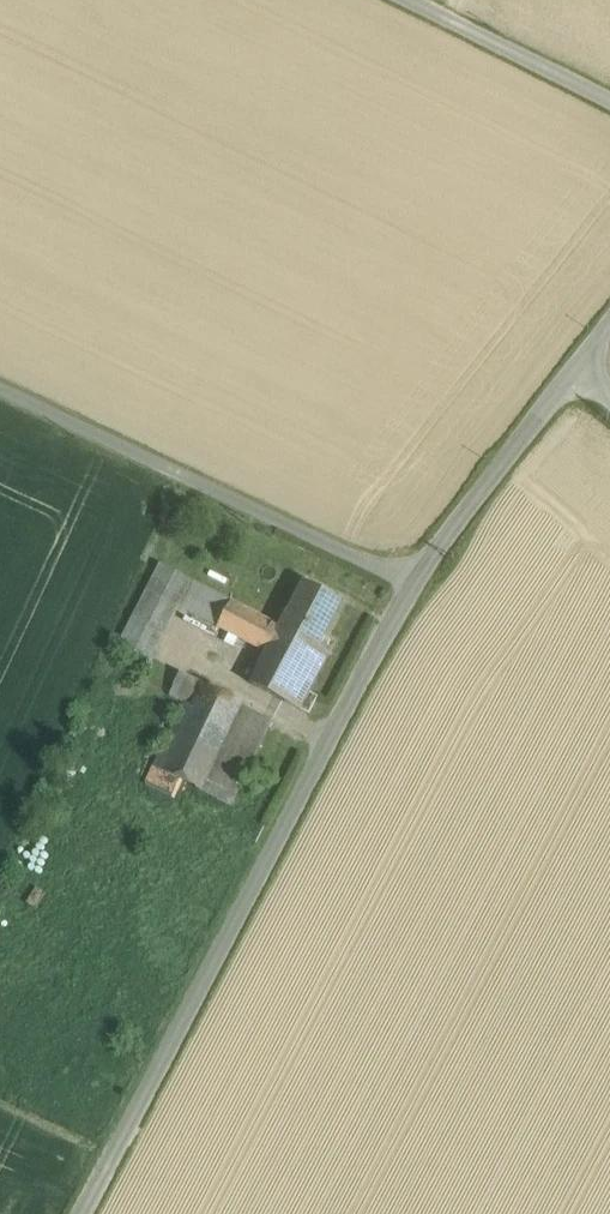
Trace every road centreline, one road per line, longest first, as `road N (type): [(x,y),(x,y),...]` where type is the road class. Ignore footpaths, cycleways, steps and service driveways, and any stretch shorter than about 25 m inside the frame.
road 1 (unclassified): [(580,365),(416,584),(81,1213)]
road 2 (track): [(416,584),(0,387)]
road 3 (unclassified): [(609,99),(409,0)]

